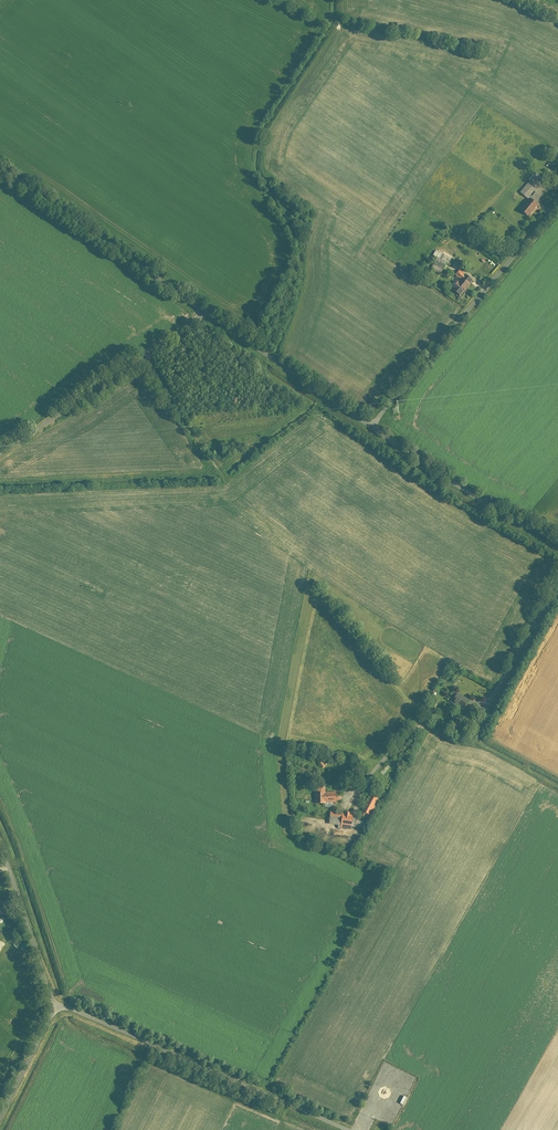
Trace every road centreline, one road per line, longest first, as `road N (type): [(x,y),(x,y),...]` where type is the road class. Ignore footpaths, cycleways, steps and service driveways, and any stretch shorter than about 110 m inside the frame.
road 1 (unclassified): [(59,1003),(342,1129)]
road 2 (unclassified): [(378,428),(428,357),(557,208)]
road 3 (unclassified): [(0,170),(214,313)]
road 4 (unclassified): [(214,313),(0,456)]
road 5 (unclassified): [(378,428),(557,543)]
road 6 (unclassified): [(214,313),(378,428)]
road 7 (unclassified): [(0,859),(59,1003)]
road 8 (unclassified): [(59,1003),(0,1123)]

